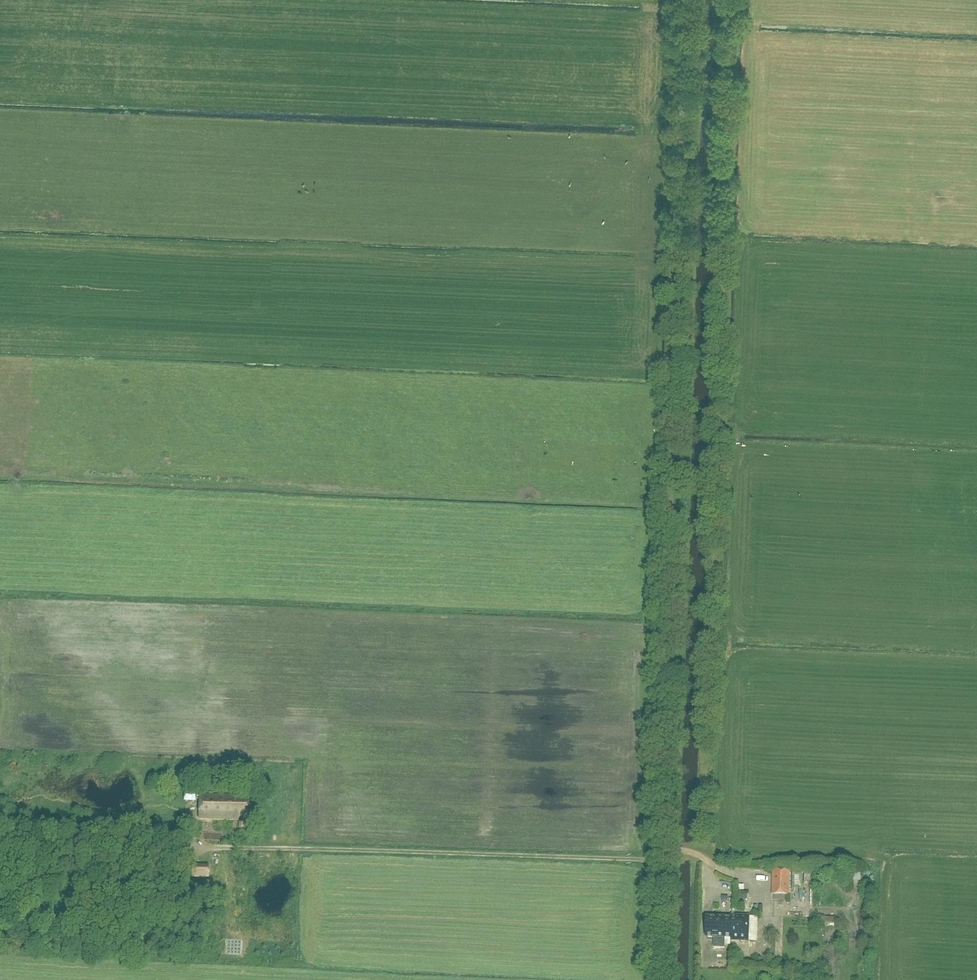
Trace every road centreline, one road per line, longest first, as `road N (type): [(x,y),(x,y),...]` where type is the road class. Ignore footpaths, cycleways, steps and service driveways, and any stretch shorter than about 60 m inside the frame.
road 1 (unclassified): [(656,979),(685,0)]

